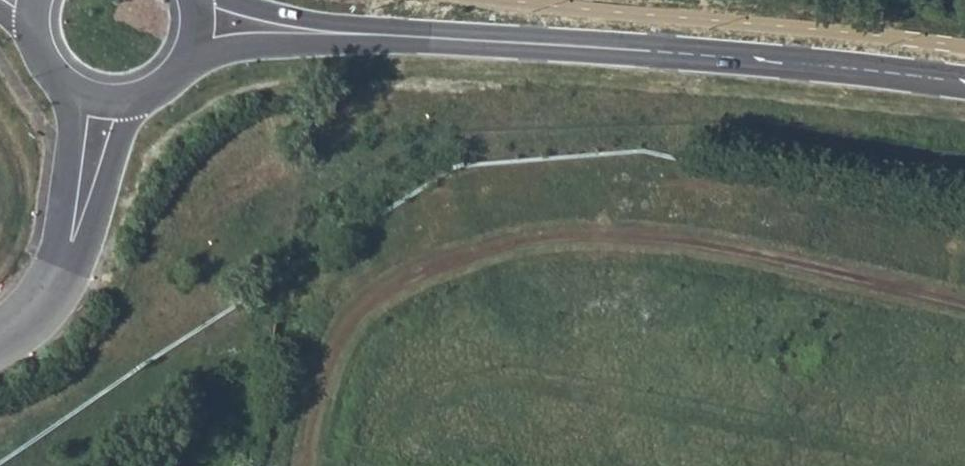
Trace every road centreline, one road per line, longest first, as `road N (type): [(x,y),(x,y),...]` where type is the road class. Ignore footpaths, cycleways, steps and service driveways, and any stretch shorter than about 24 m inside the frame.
road 1 (track): [(304,465),(324,378),(368,298),(506,243),(652,236),(964,305)]
road 2 (secondary): [(338,35),(685,53),(964,82)]
road 3 (secondary): [(32,33),(55,79),(104,103),(147,96),(186,61)]
road 4 (secondary): [(186,61),(338,35)]

